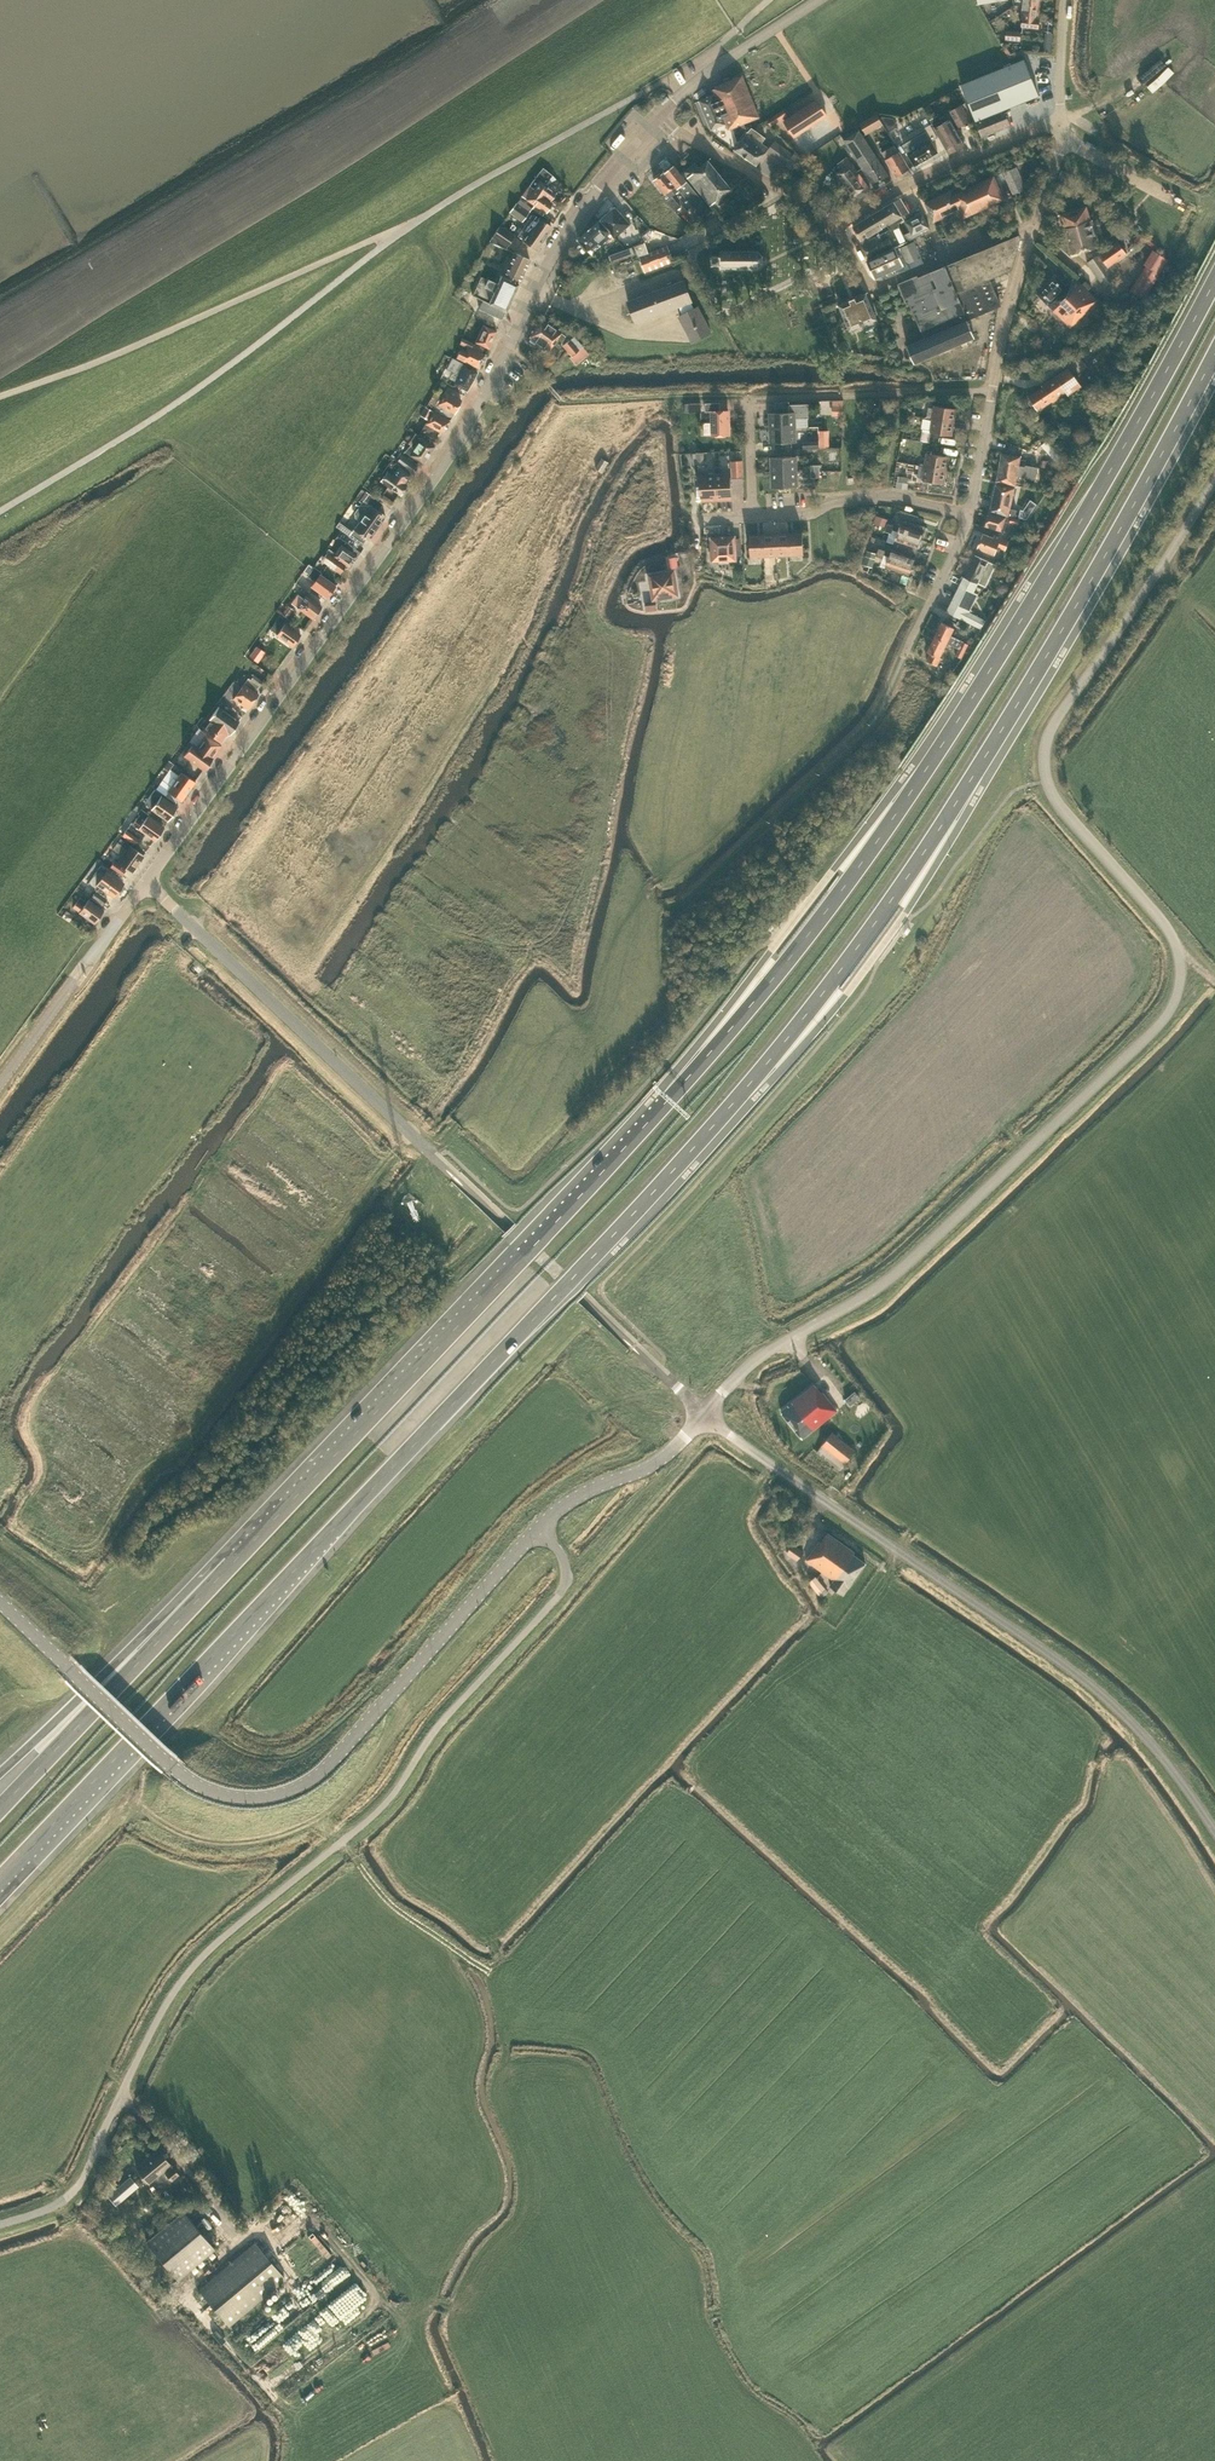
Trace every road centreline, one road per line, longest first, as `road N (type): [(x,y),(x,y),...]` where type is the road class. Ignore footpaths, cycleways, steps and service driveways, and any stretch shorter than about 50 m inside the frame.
road 1 (trunk): [(70,1804),(632,1215),(803,1019),(1019,702),(1214,354)]
road 2 (trunk): [(1214,279),(1050,573),(826,911),(668,1099),(232,1562)]
road 3 (tertiary): [(706,1415),(755,1360),(915,1257),(1172,1008),(1181,970),(1171,934),(1058,804),(1045,746),(1214,481)]
road 4 (unclassified): [(0,2225),(76,2189),(180,1984),(229,1932),(384,1804),(443,1720),(563,1590),(565,1560),(537,1529)]
road 5 (tertiary): [(147,881),(456,446),(556,245),(660,121)]
road 6 (tertiary): [(0,1602),(187,1778),(221,1795),(264,1798),(328,1766),(537,1529)]
road 7 (unclassified): [(1214,1831),(1153,1745),(1083,1678),(706,1415)]
road 8 (unclassified): [(0,516),(133,435),(409,225)]
road 9 (unclassified): [(436,1157),(147,881)]
road 10 (residential): [(752,517),(749,399),(993,391)]
road 11 (motorway): [(232,1562),(0,1772)]
road 12 (trunk): [(232,1562),(35,1770)]
road 13 (residential): [(1036,228),(879,289),(867,287),(829,223)]
road 14 (residential): [(829,223),(1061,118)]
road 15 (tertiary): [(0,1081),(147,881)]
road 16 (residential): [(752,517),(802,515),(837,498),(899,497),(970,520)]
road 17 (tertiary): [(537,1529),(577,1496),(658,1460),(706,1415)]
road 18 (unclassified): [(660,121),(703,77),(817,0)]
road 19 (residential): [(829,223),(660,121)]
road 20 (unclassified): [(993,391),(1036,228)]
road 21 (unclassified): [(905,654),(970,520)]
road 22 (residential): [(1064,140),(1182,205)]
road 23 (unclassified): [(970,520),(993,391)]
road 24 (track): [(669,908),(692,897),(768,824)]

